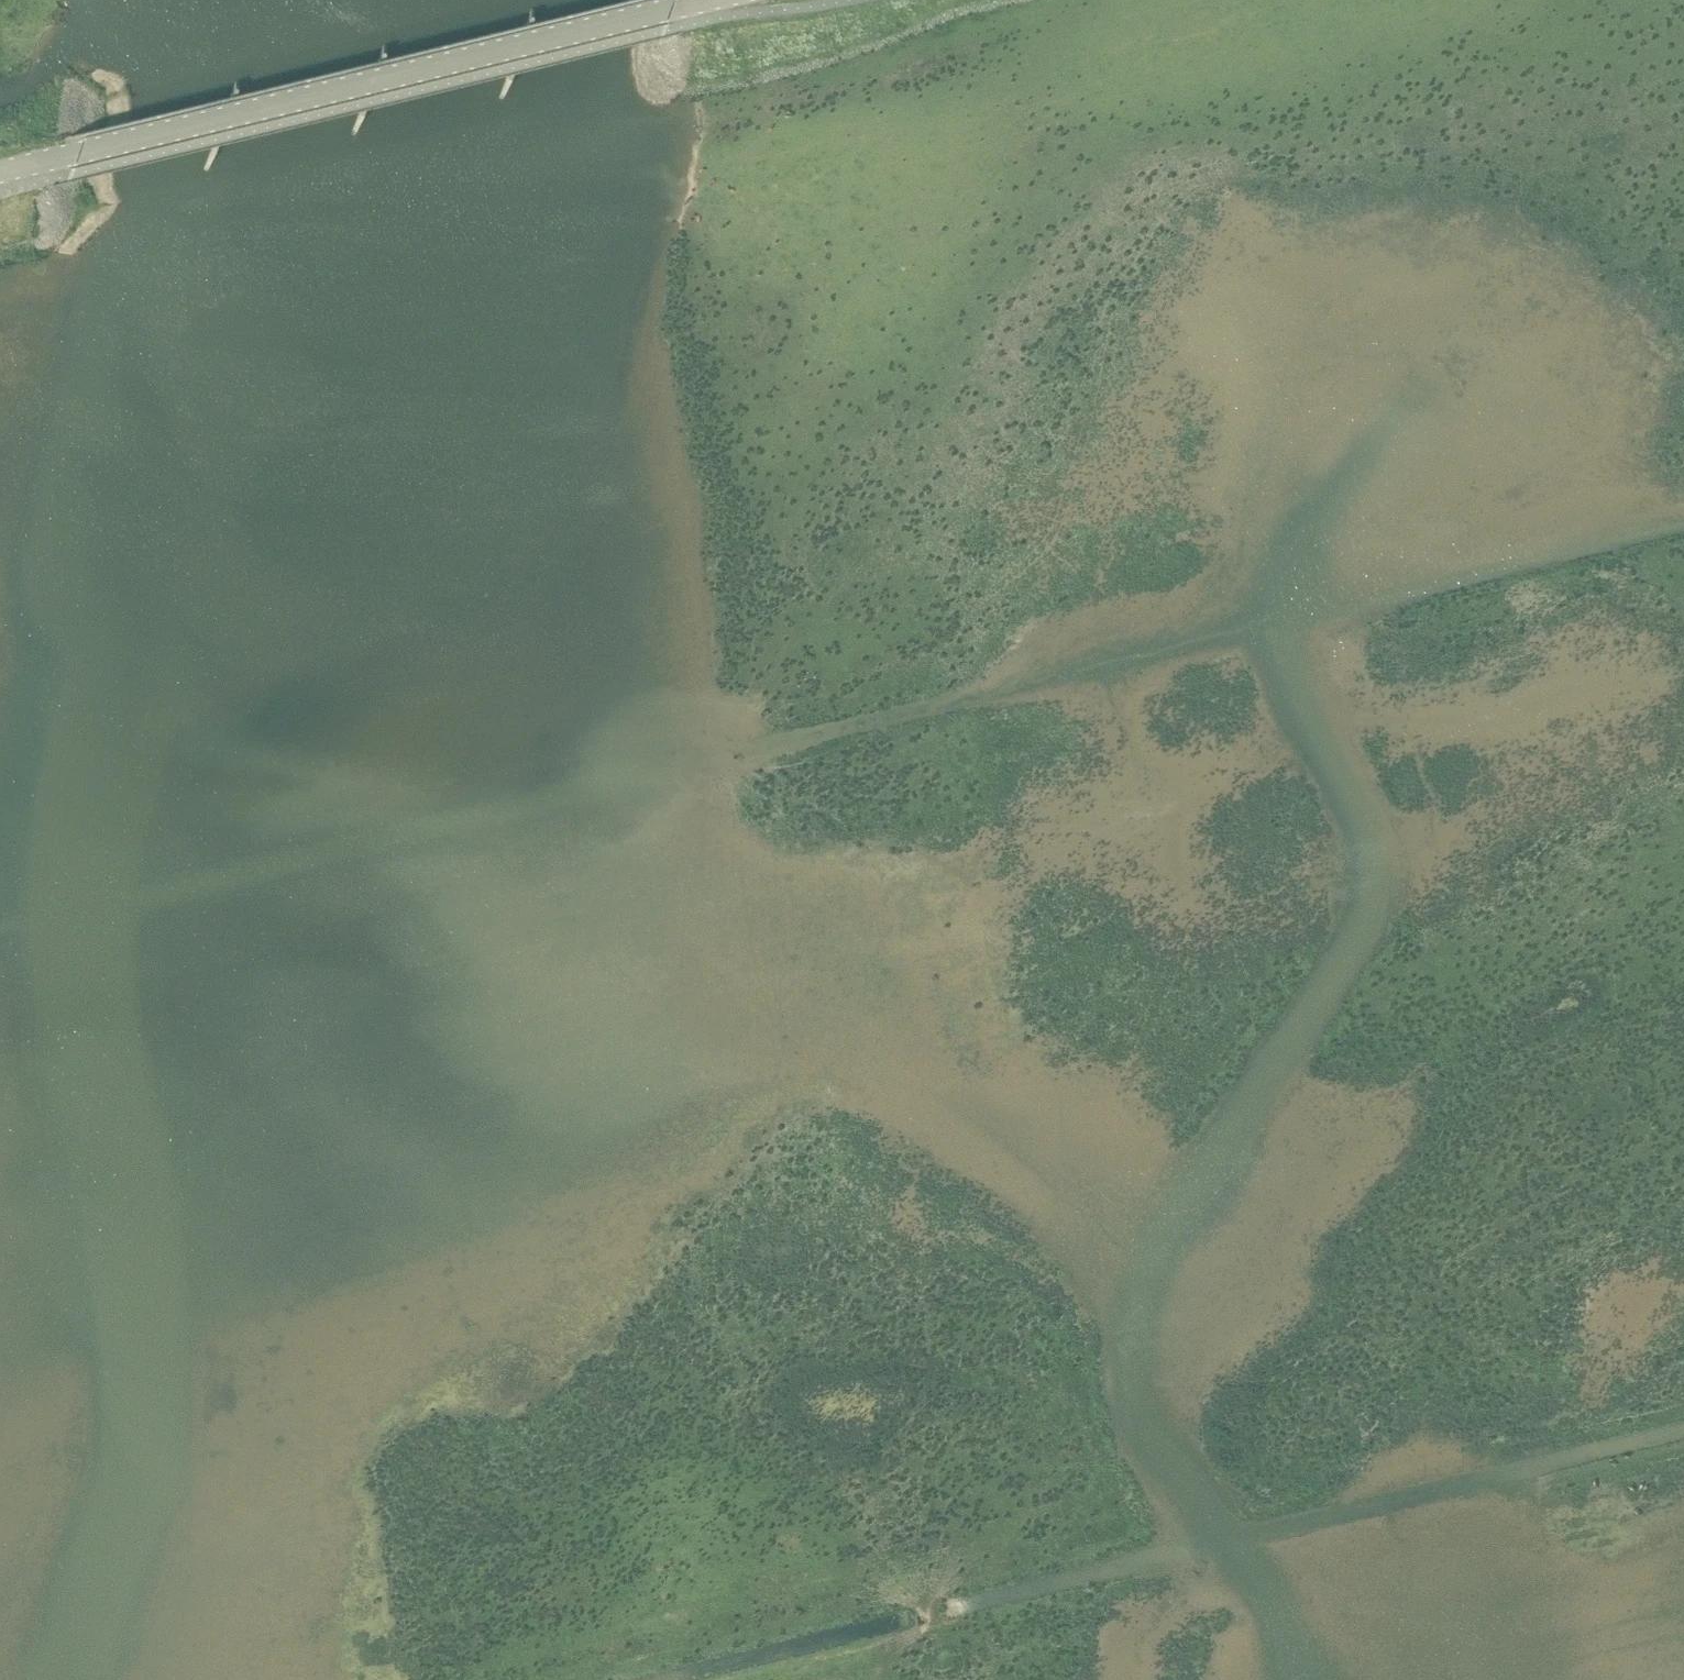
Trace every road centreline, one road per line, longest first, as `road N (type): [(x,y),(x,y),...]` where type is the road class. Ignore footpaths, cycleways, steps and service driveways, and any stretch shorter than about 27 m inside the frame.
road 1 (secondary): [(687,0),(0,170)]

